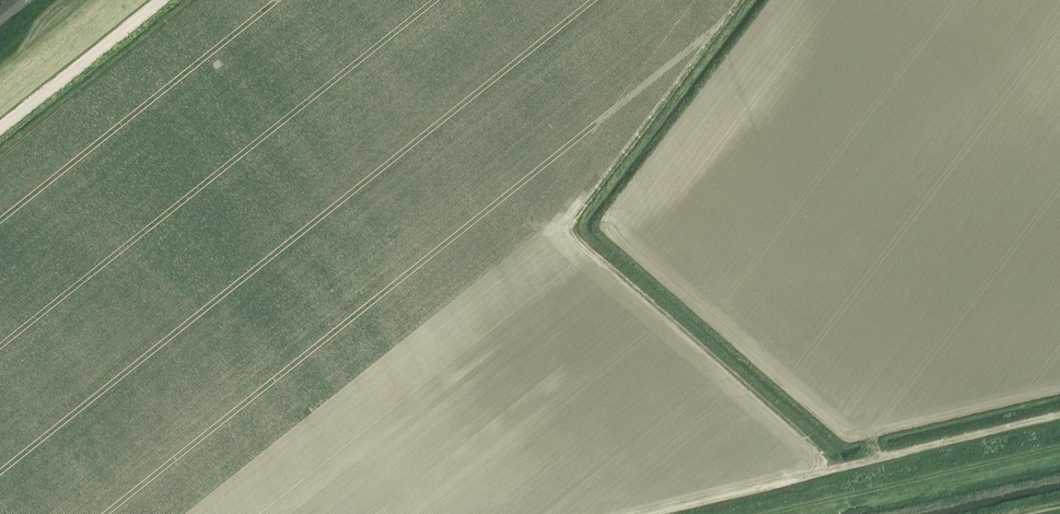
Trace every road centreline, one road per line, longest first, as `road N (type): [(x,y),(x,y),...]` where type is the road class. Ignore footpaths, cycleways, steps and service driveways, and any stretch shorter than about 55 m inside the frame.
road 1 (track): [(646,513),(1059,416)]
road 2 (track): [(163,0),(0,130)]

